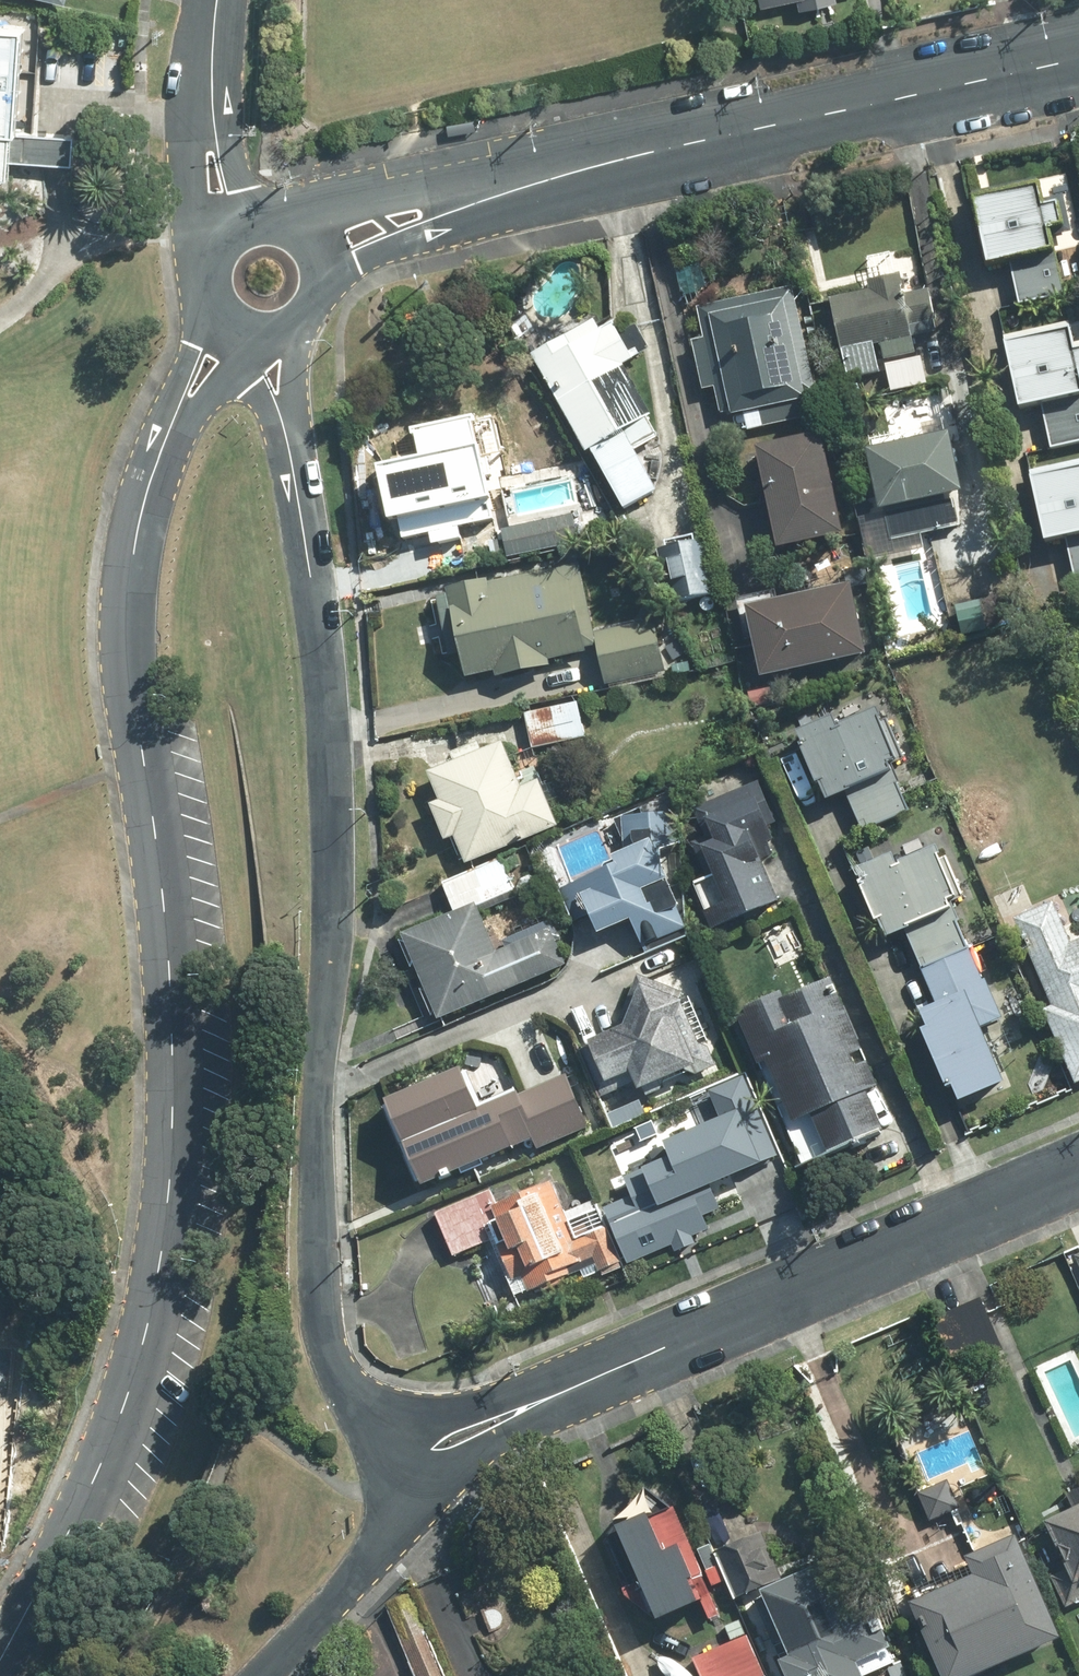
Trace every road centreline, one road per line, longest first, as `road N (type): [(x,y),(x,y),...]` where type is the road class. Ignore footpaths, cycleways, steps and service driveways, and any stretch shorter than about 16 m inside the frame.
road 1 (tertiary): [(143,496),(129,634),(163,897),(173,1033),(168,1197),(125,1404),(64,1542),(0,1656)]
road 2 (residential): [(288,439),(308,574),(332,883),(317,1101),(321,1318),(336,1373),(382,1433)]
road 3 (residential): [(572,1390),(1078,1175)]
road 4 (secondary): [(567,175),(1078,60)]
road 5 (secondary): [(272,212),(567,175)]
road 6 (secondary): [(567,175),(362,266),(328,291)]
road 7 (residential): [(399,1490),(378,1545),(256,1675)]
road 8 (tertiary): [(143,496),(201,297)]
road 9 (residential): [(572,1390),(469,1458),(399,1490)]
road 10 (residential): [(382,1433),(572,1390)]
road 11 (tertiary): [(242,362),(180,434),(143,496)]
road 12 (residential): [(204,249),(201,164),(210,103)]

